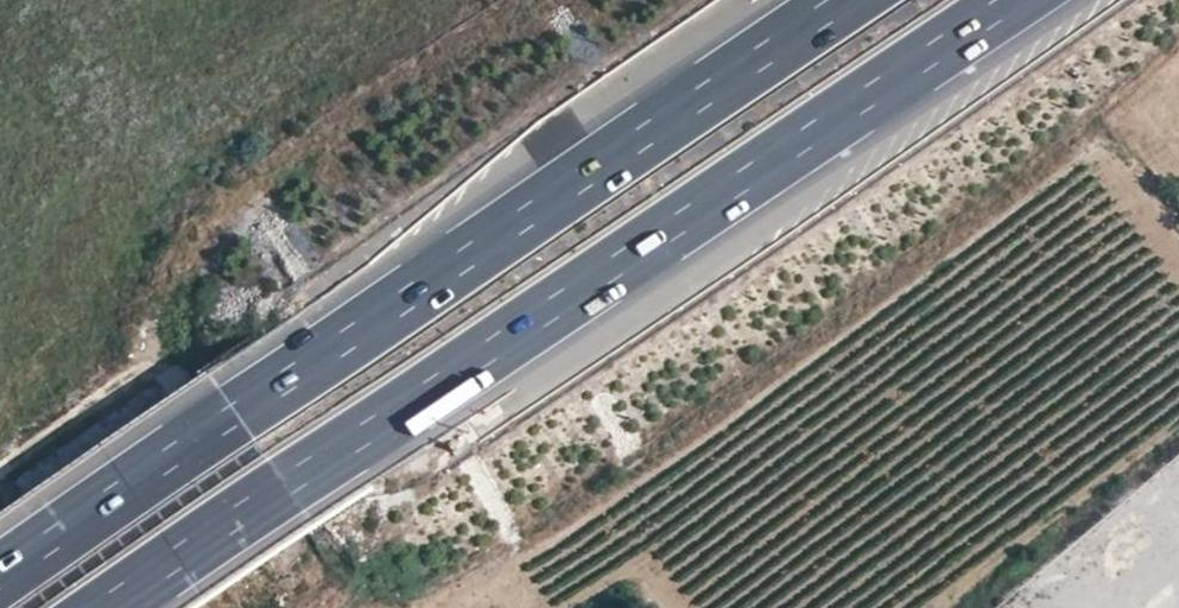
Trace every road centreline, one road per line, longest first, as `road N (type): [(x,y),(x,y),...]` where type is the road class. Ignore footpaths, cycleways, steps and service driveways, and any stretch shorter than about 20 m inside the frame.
road 1 (motorway): [(117,607),(1013,0)]
road 2 (motorway): [(843,0),(0,584)]

